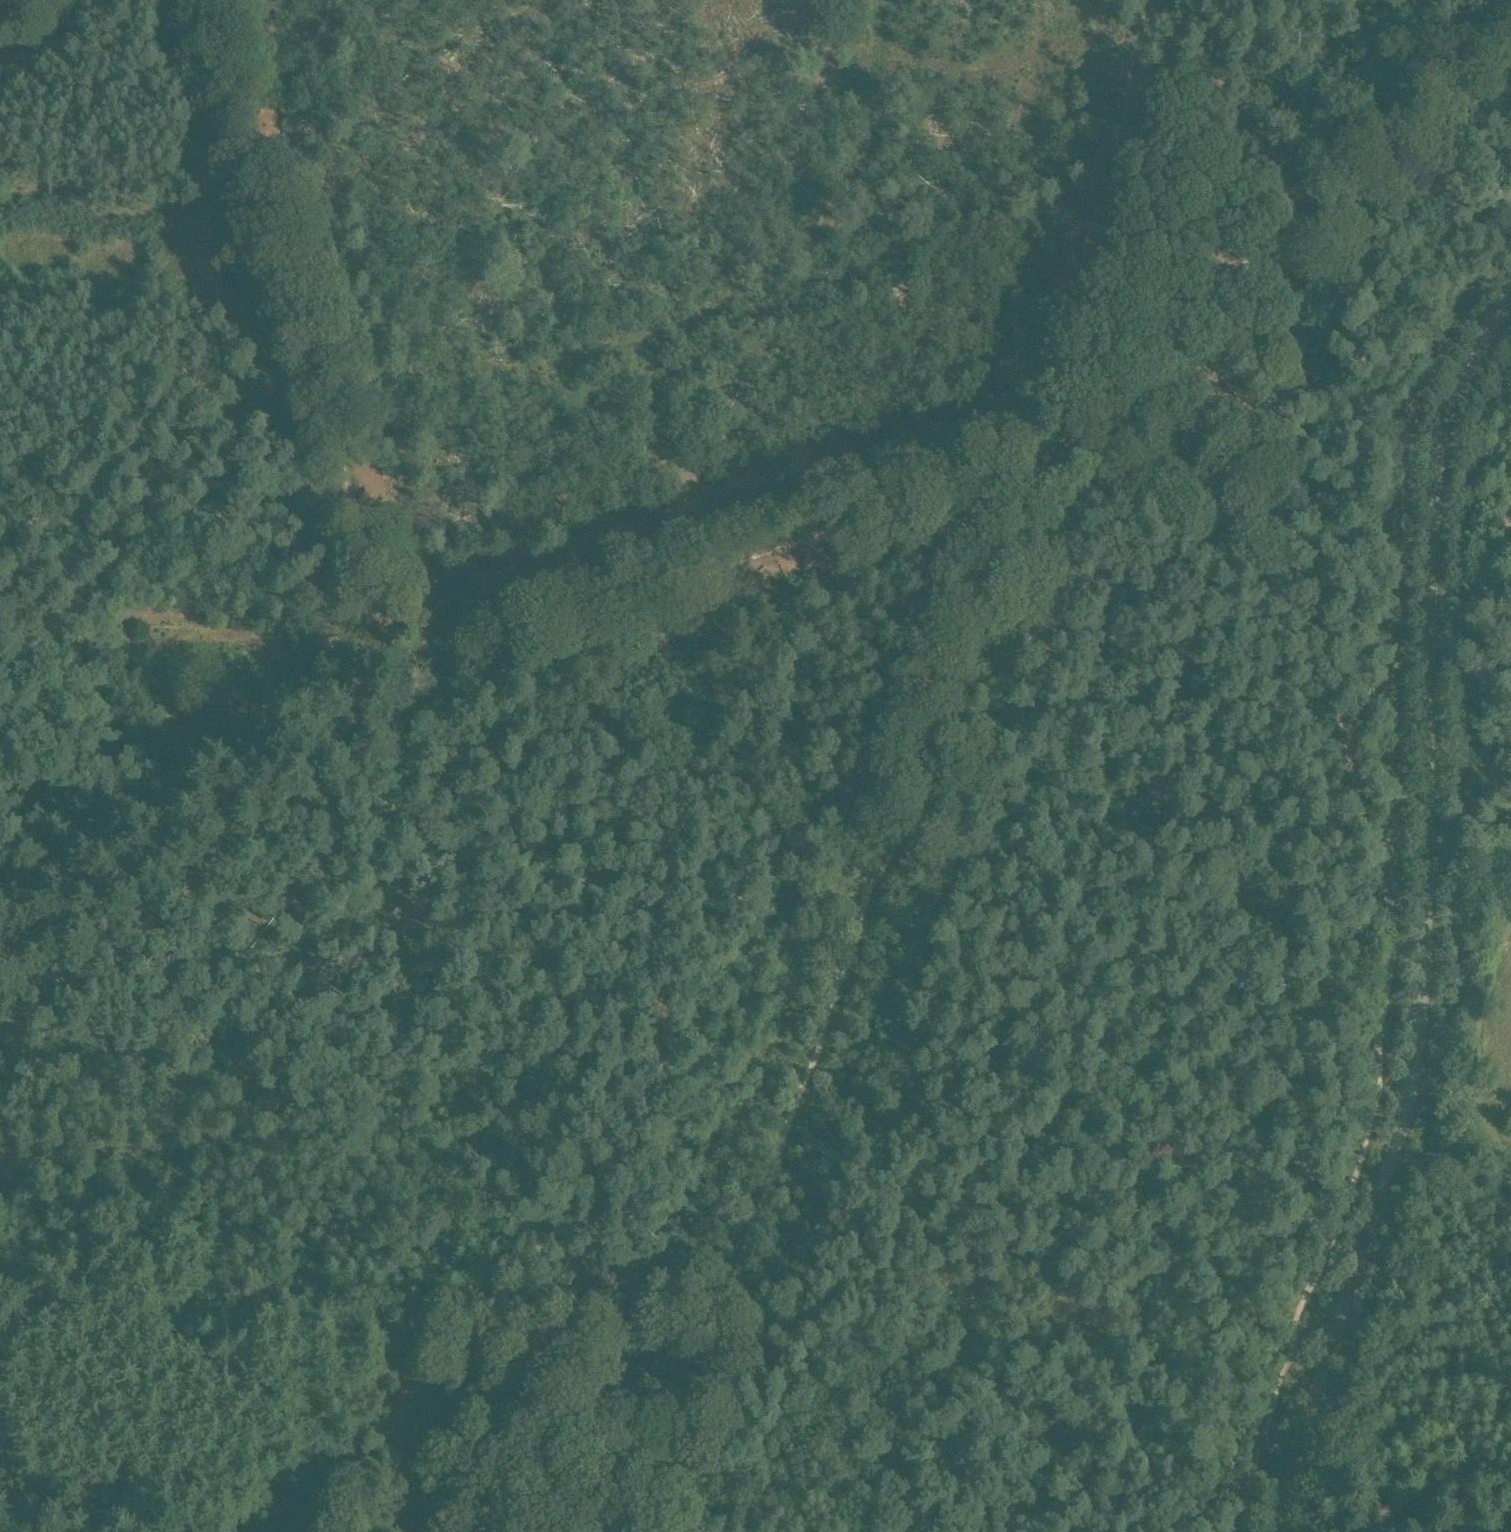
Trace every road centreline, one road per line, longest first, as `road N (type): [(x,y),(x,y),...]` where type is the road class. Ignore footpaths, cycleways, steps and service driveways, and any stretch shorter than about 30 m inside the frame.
road 1 (track): [(632,1531),(1036,496),(1064,444),(1245,194),(1328,164),(1403,120),(1510,25)]
road 2 (track): [(1224,1531),(1285,1379),(1362,1142),(1390,1015),(1390,861),(1336,709),(1326,592),(1330,496),(1314,384),(1282,263),(1181,97),(1146,0)]
road 3 (unclassified): [(1269,1531),(1366,1246),(1417,1048),(1434,455),(1448,407),(1510,287)]
road 4 (track): [(1064,444),(418,682),(0,957)]
road 5 (track): [(217,0),(402,670),(418,682)]

